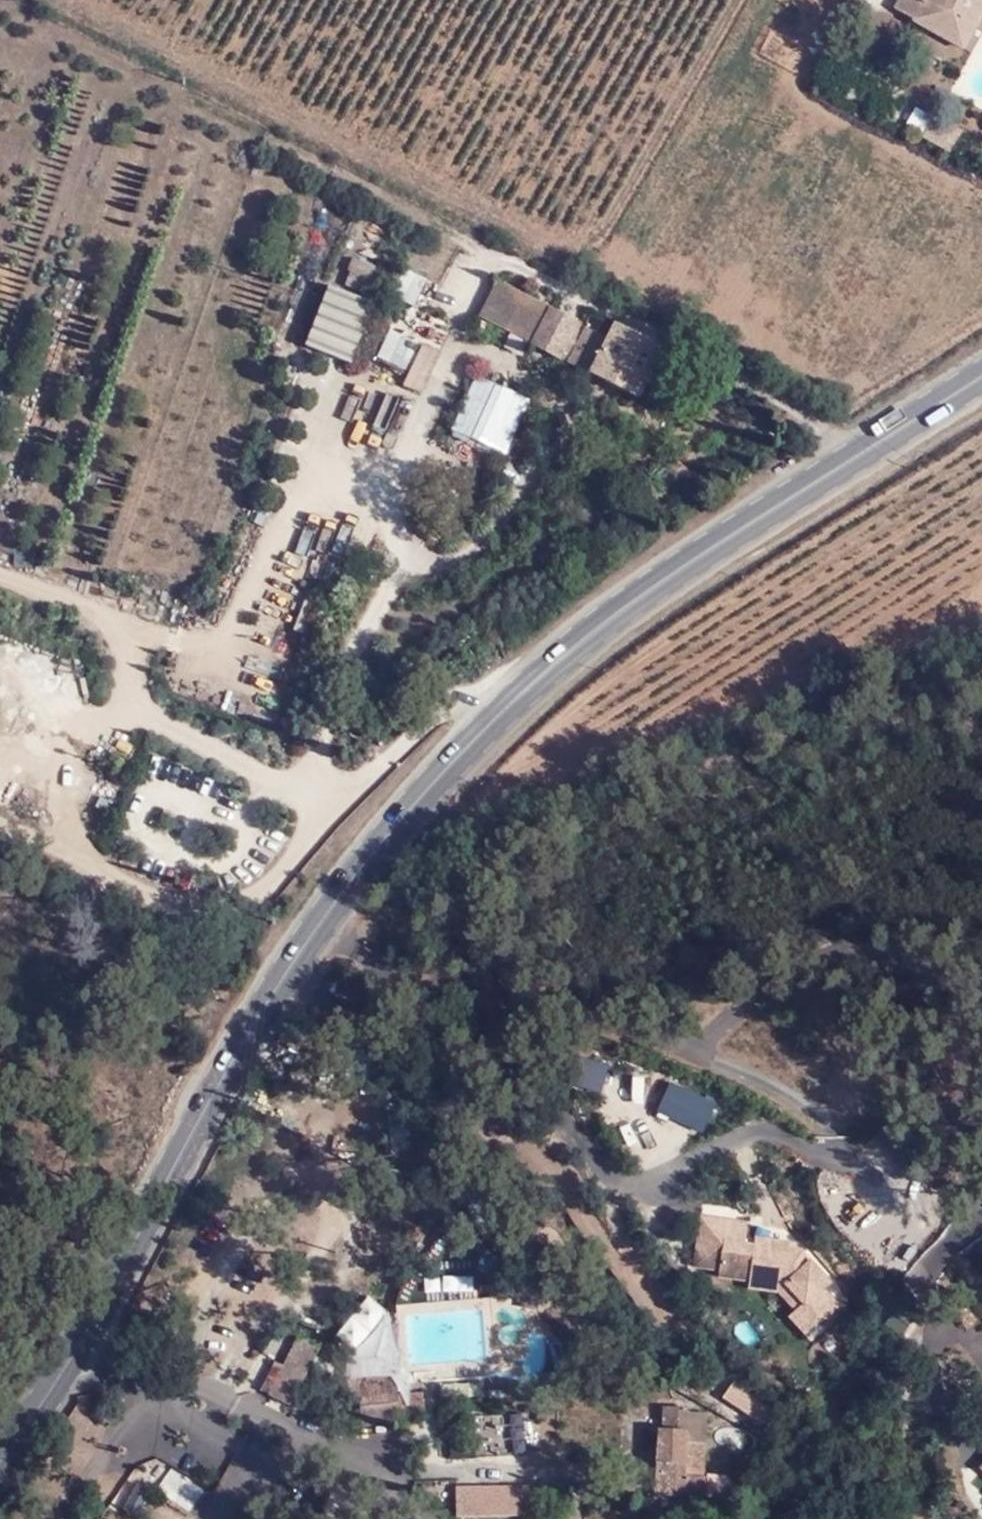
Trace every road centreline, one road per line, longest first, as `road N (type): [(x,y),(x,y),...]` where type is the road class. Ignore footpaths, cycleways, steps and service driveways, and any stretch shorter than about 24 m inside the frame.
road 1 (secondary): [(0,1453),(78,1341),(308,941),(435,776),(627,603),(981,375)]
road 2 (track): [(61,0),(520,238),(573,246),(601,229),(733,0)]
road 3 (track): [(981,1296),(937,1230),(811,1108),(714,1063),(712,1042),(743,1004),(804,964),(861,951),(918,959),(981,1000)]
road 4 (track): [(335,905),(626,761),(857,678),(981,668)]
road 5 (track): [(0,1019),(144,1085),(147,1116),(107,1175),(164,1193)]
road 6 (track): [(0,577),(178,637),(271,682)]
road 7 (track): [(191,644),(304,559)]

